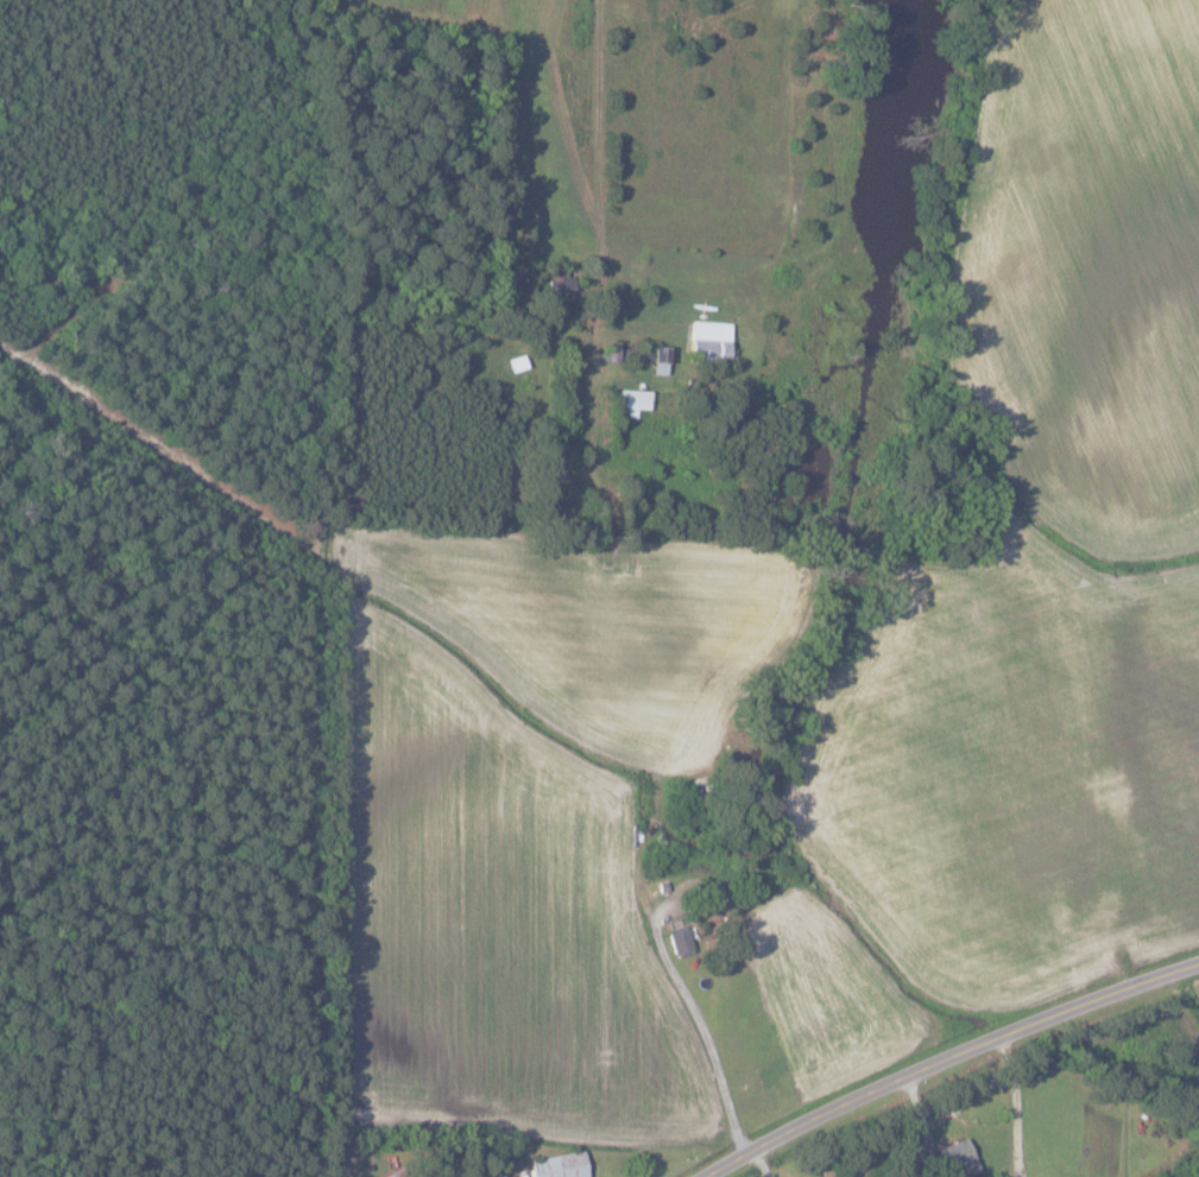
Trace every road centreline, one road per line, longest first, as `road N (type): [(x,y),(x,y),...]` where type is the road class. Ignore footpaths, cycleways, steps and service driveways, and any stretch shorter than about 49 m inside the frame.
road 1 (tertiary): [(717,1176),(1048,1024),(1198,975)]
road 2 (residential): [(598,476),(607,0)]

